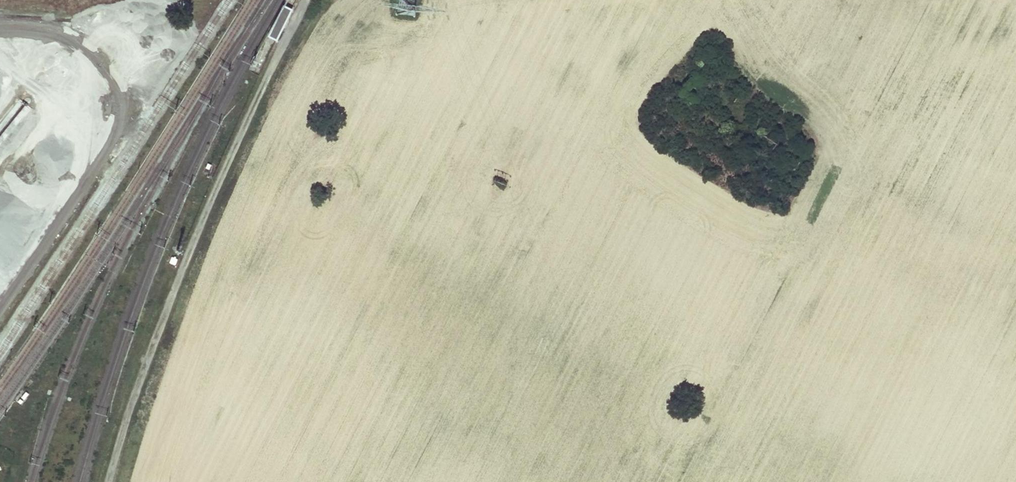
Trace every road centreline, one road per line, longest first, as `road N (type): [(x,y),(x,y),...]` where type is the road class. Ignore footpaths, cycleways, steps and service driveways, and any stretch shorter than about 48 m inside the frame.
road 1 (track): [(305,0),(208,209),(108,481)]

